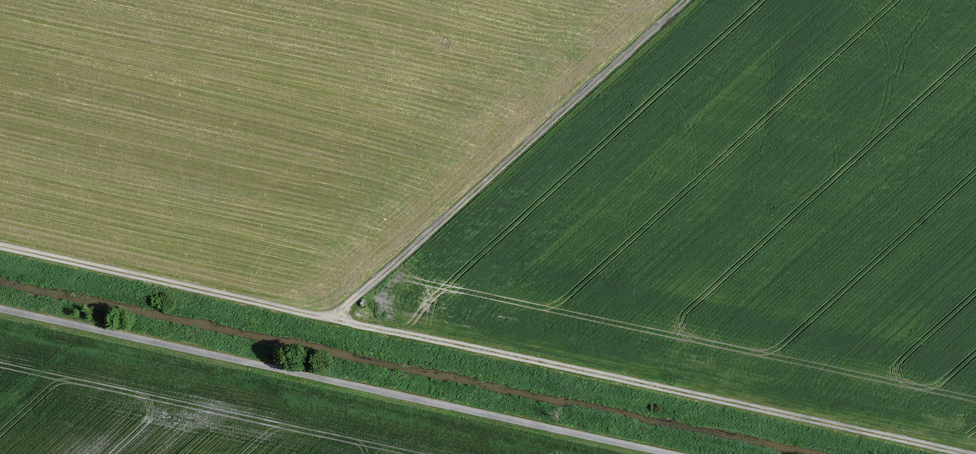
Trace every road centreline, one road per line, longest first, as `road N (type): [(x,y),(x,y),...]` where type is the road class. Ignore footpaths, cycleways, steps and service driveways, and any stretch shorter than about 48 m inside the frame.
road 1 (track): [(965,453),(0,246)]
road 2 (track): [(678,453),(0,309)]
road 3 (track): [(683,0),(334,318)]

